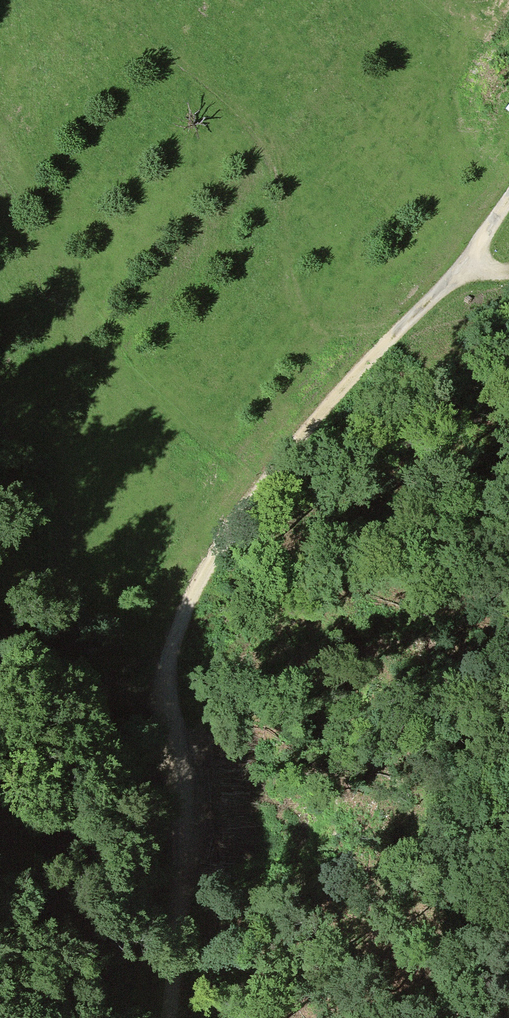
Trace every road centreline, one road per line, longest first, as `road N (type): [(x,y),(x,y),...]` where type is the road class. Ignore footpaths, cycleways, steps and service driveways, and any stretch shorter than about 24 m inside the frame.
road 1 (track): [(169,1017),(177,856),(161,704),(183,605),(280,450),(323,397),(427,303)]
road 2 (track): [(396,330),(320,338),(300,325),(287,296),(277,182),(265,151),(199,81)]
road 3 (track): [(0,627),(53,668),(128,704),(161,704)]
road 4 (track): [(508,195),(469,261),(427,303)]

